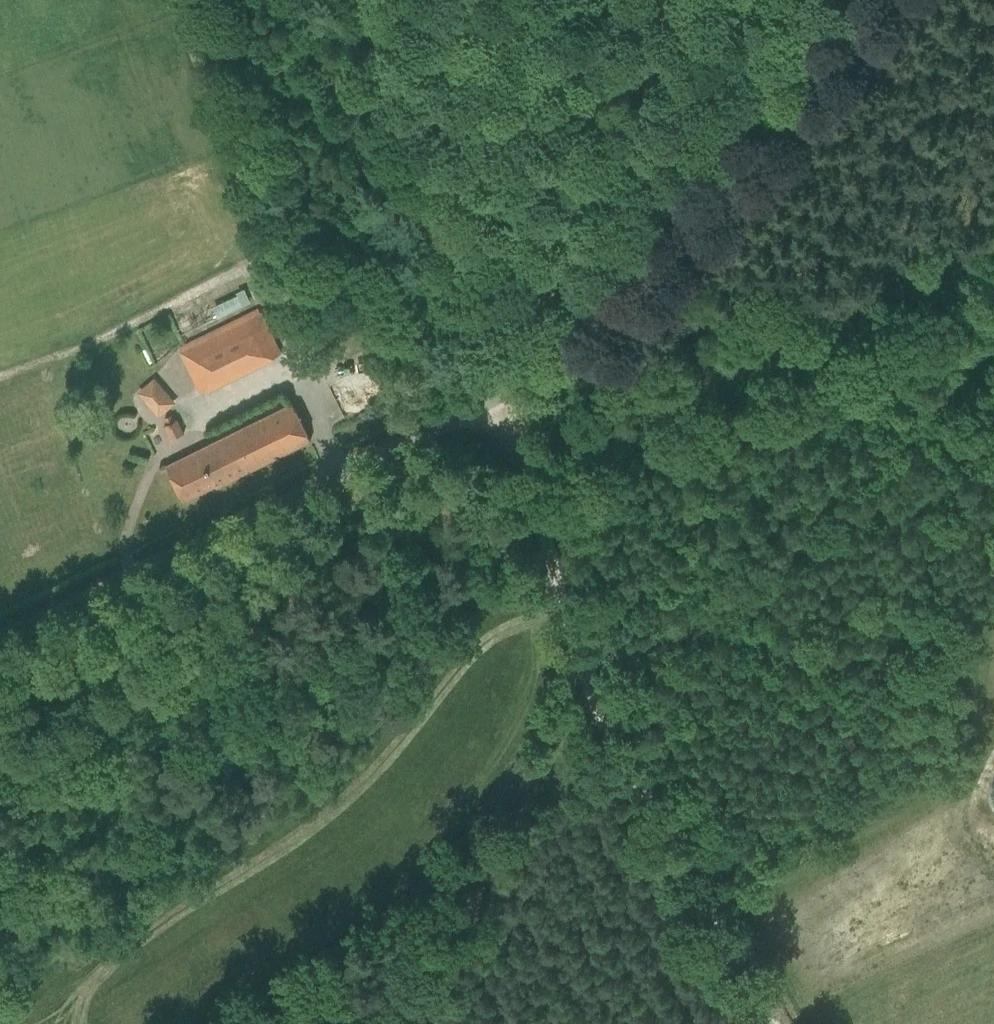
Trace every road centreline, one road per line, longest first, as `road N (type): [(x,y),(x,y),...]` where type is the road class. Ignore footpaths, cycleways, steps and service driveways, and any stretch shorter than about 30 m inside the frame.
road 1 (unclassified): [(0,645),(412,445),(635,317),(691,264),(903,0)]
road 2 (track): [(453,423),(289,0)]
road 3 (track): [(772,1023),(590,698)]
road 4 (track): [(415,1023),(590,698)]
road 5 (track): [(590,698),(507,395)]

